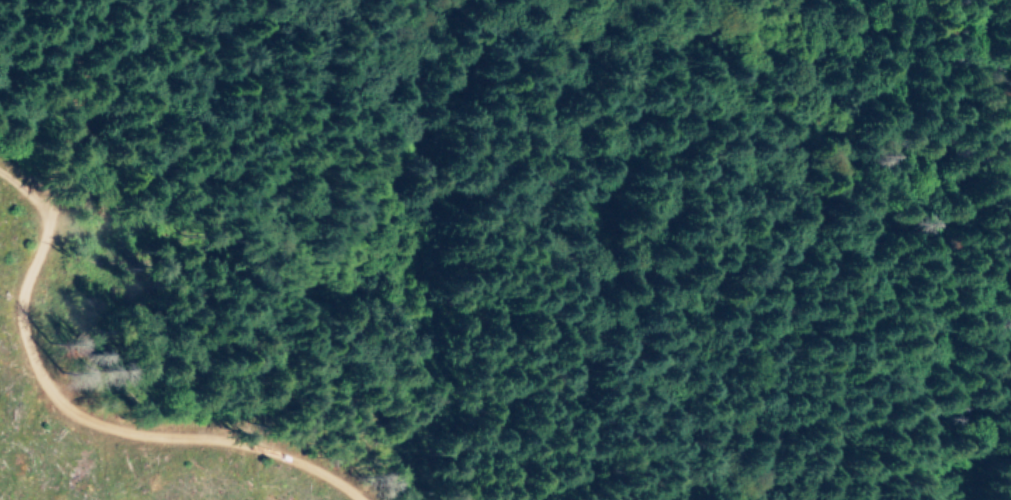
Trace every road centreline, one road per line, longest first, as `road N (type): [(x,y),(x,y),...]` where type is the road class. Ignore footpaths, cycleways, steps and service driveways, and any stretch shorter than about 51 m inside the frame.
road 1 (residential): [(111,0),(119,95),(79,221),(71,315),(104,366),(269,414),(400,464),(419,499)]

